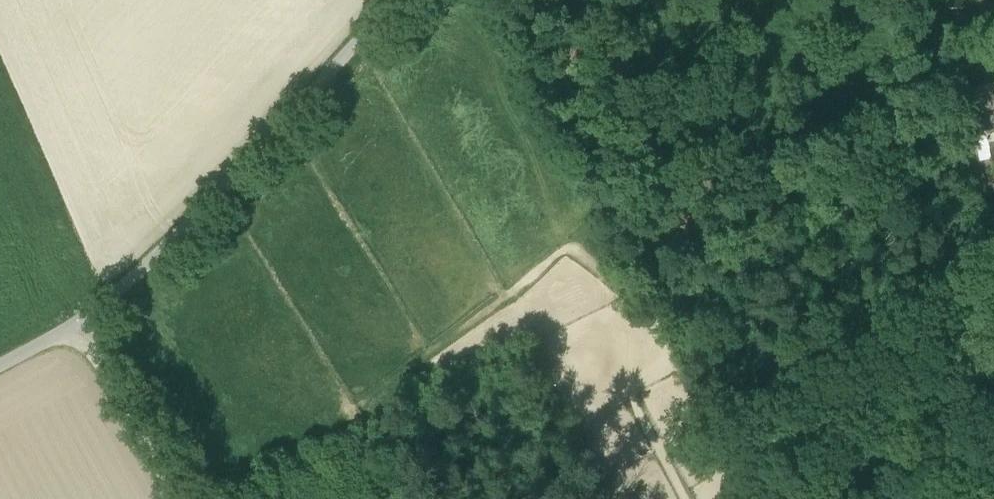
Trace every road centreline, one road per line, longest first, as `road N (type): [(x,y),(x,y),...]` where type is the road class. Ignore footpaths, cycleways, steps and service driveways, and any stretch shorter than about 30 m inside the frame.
road 1 (unclassified): [(0,361),(78,320),(175,240),(403,0)]

